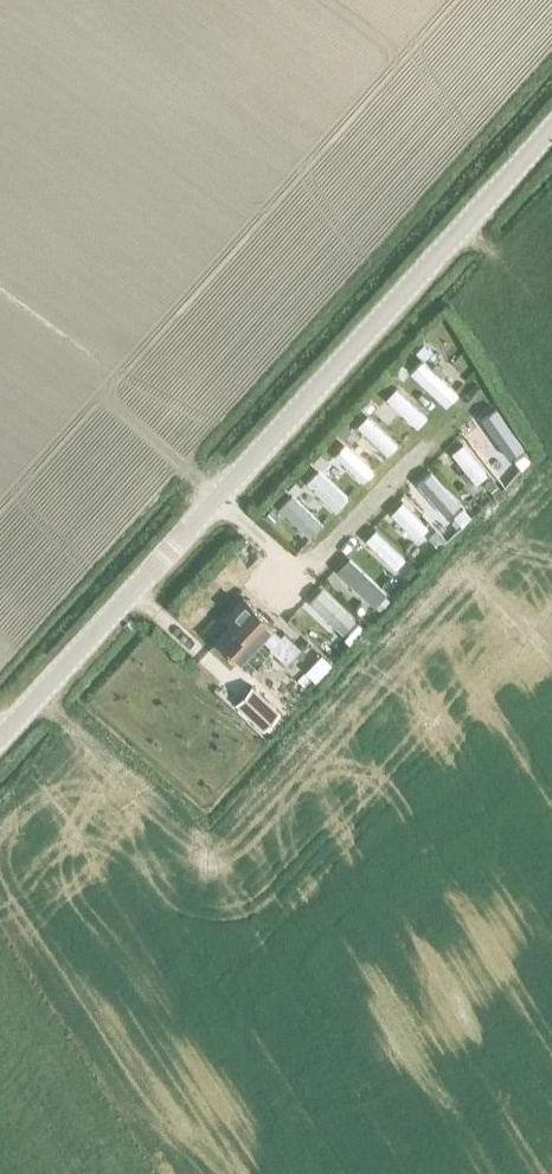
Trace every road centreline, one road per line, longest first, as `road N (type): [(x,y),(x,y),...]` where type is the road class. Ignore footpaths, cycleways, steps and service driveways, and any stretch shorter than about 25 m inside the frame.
road 1 (unclassified): [(0,739),(551,128)]

